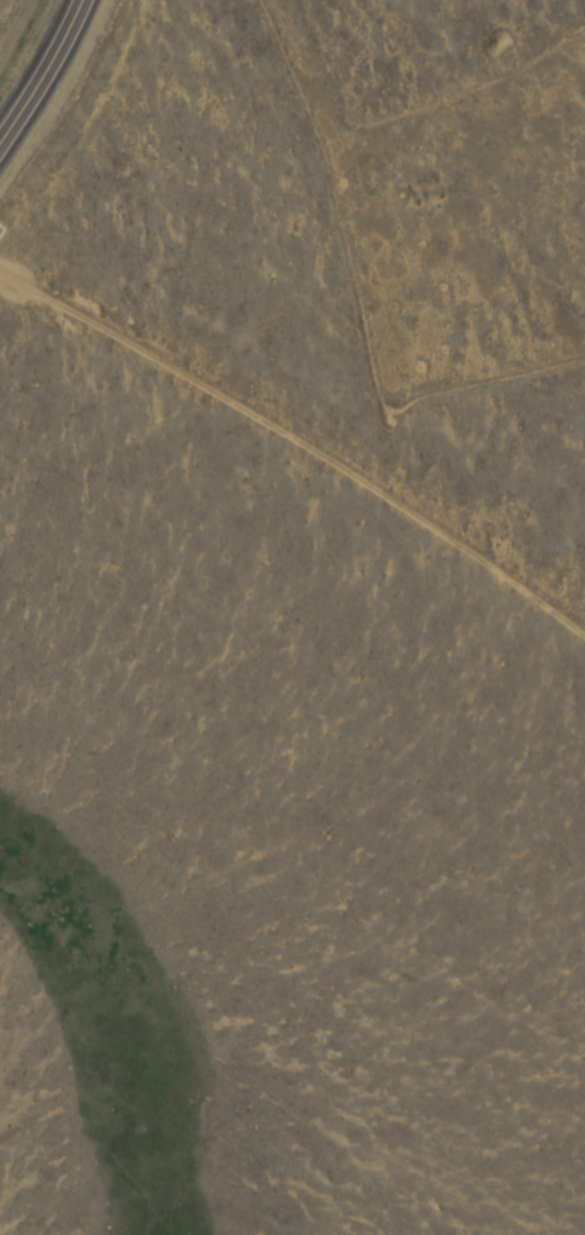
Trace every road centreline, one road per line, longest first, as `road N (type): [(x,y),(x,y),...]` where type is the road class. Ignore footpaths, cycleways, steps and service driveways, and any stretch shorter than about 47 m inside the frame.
road 1 (residential): [(73,0),(0,129)]

